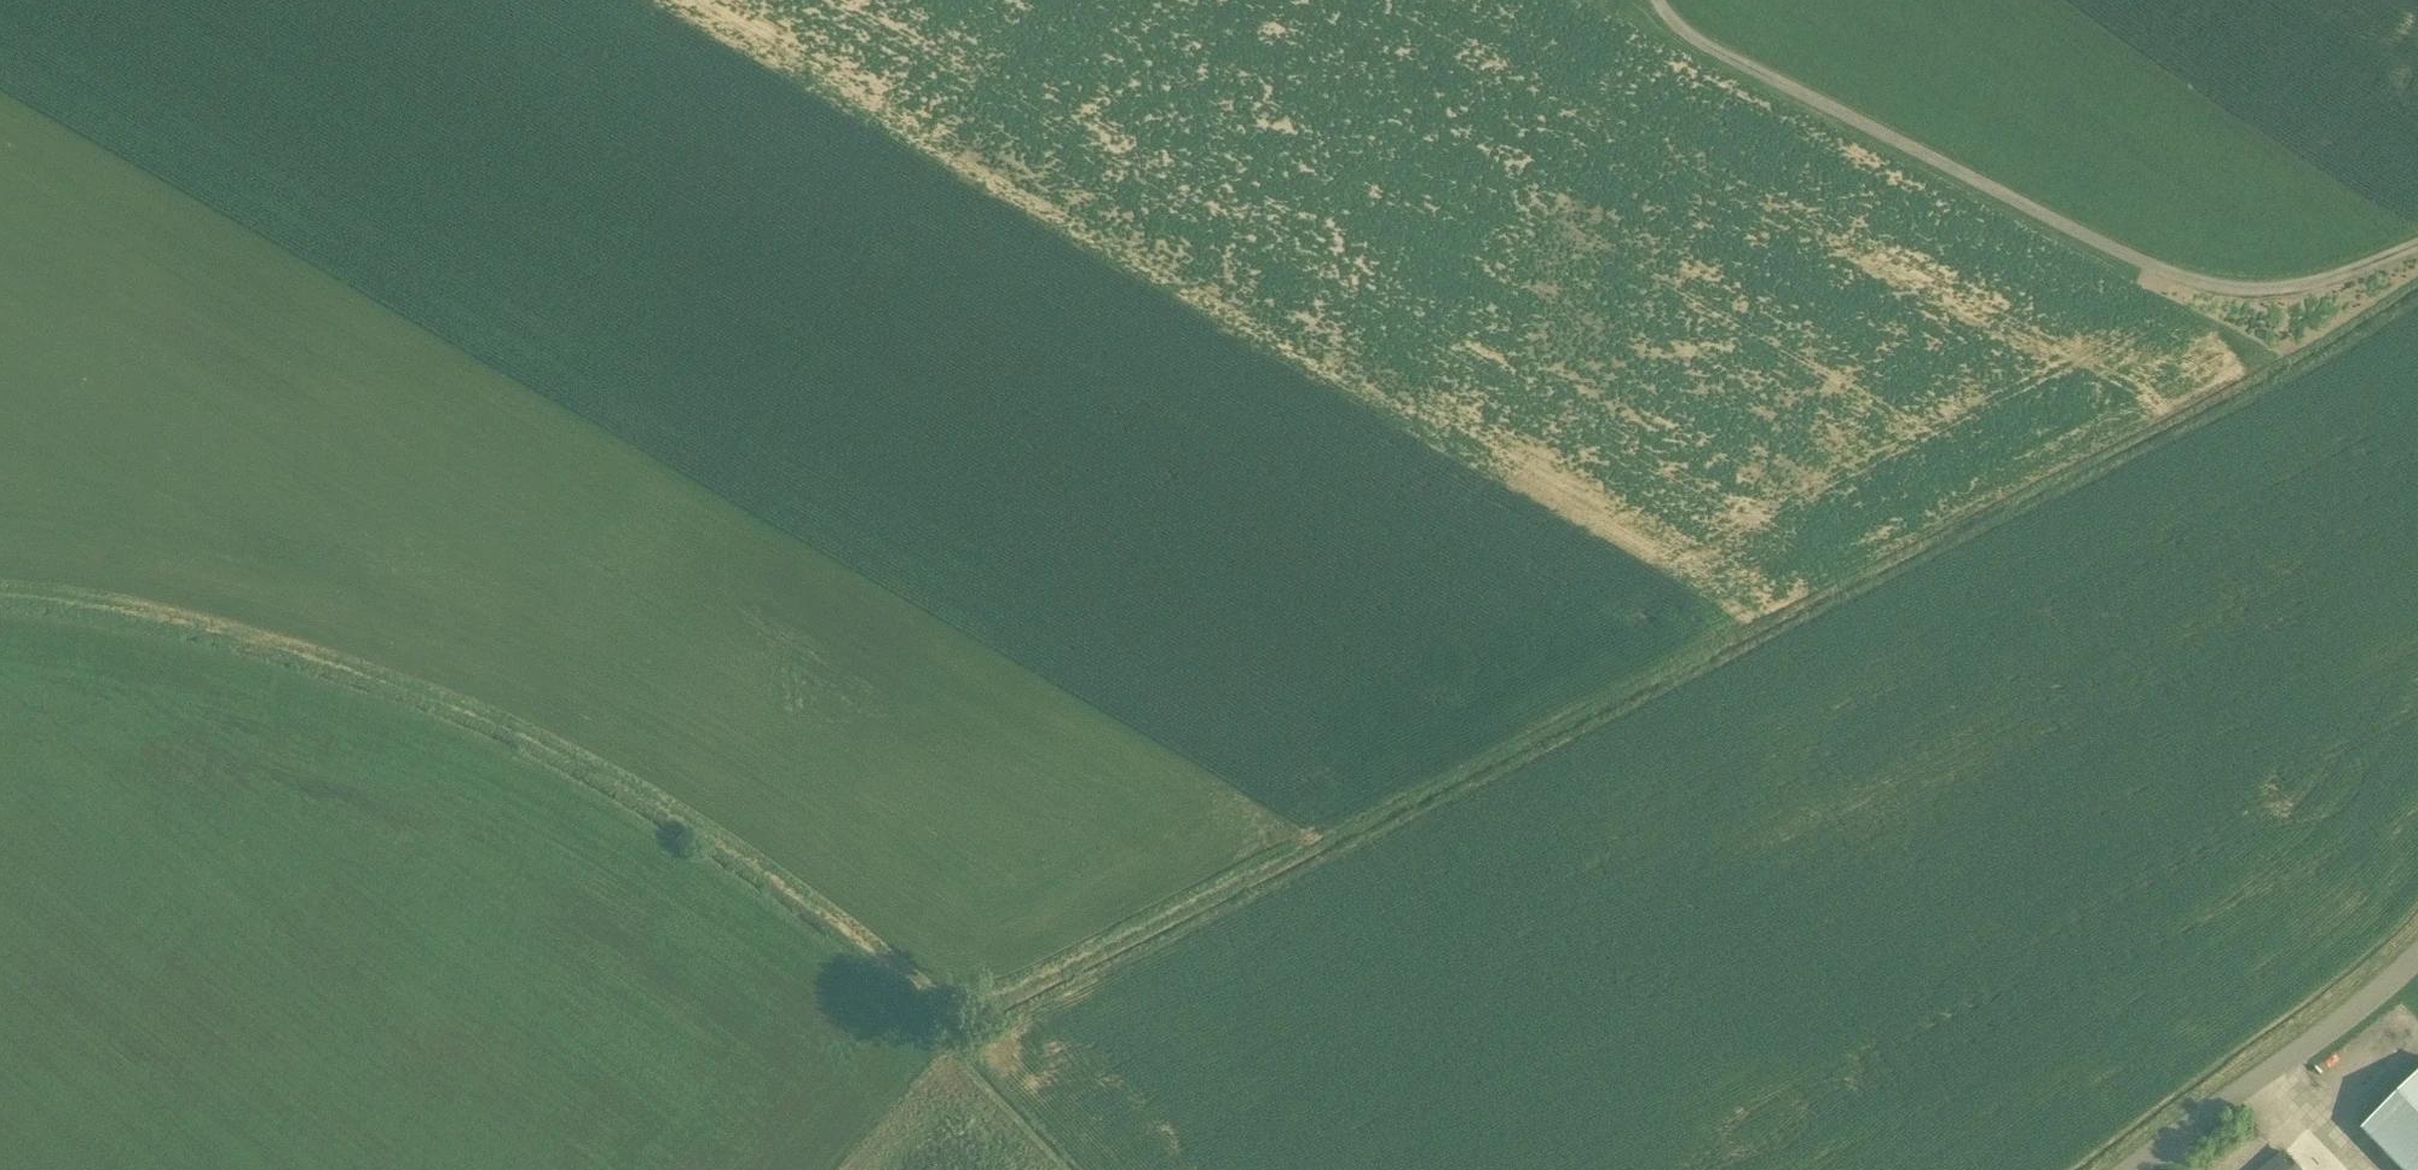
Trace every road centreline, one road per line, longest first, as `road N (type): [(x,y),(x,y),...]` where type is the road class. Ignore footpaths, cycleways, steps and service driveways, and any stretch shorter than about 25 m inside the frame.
road 1 (track): [(2417,243),(2279,289),(2233,291),(2147,270),(1643,0)]
road 2 (unclassified): [(2164,1169),(2417,986)]

